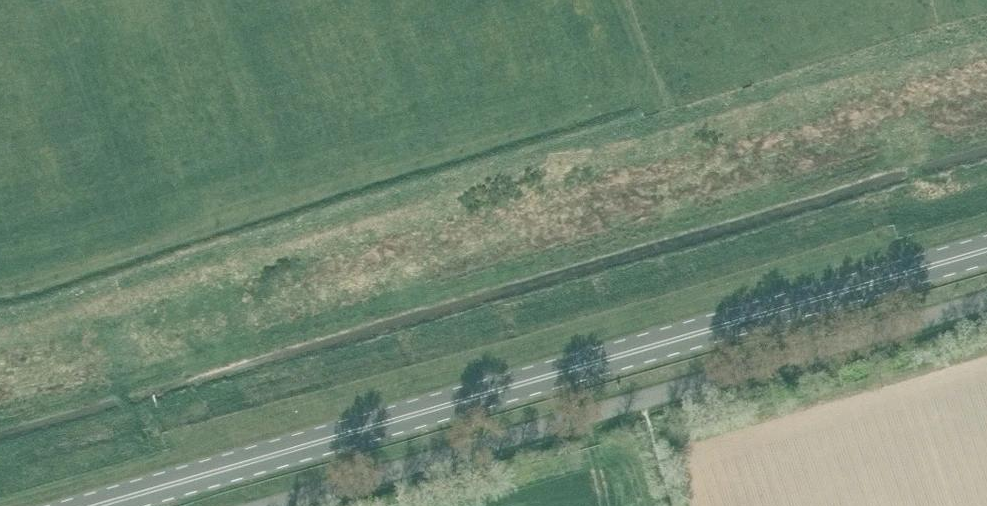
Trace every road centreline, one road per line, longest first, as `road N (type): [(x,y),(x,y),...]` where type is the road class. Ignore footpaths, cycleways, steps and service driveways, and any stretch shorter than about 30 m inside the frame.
road 1 (primary): [(98,505),(986,250)]
road 2 (unclassified): [(265,505),(986,299)]

